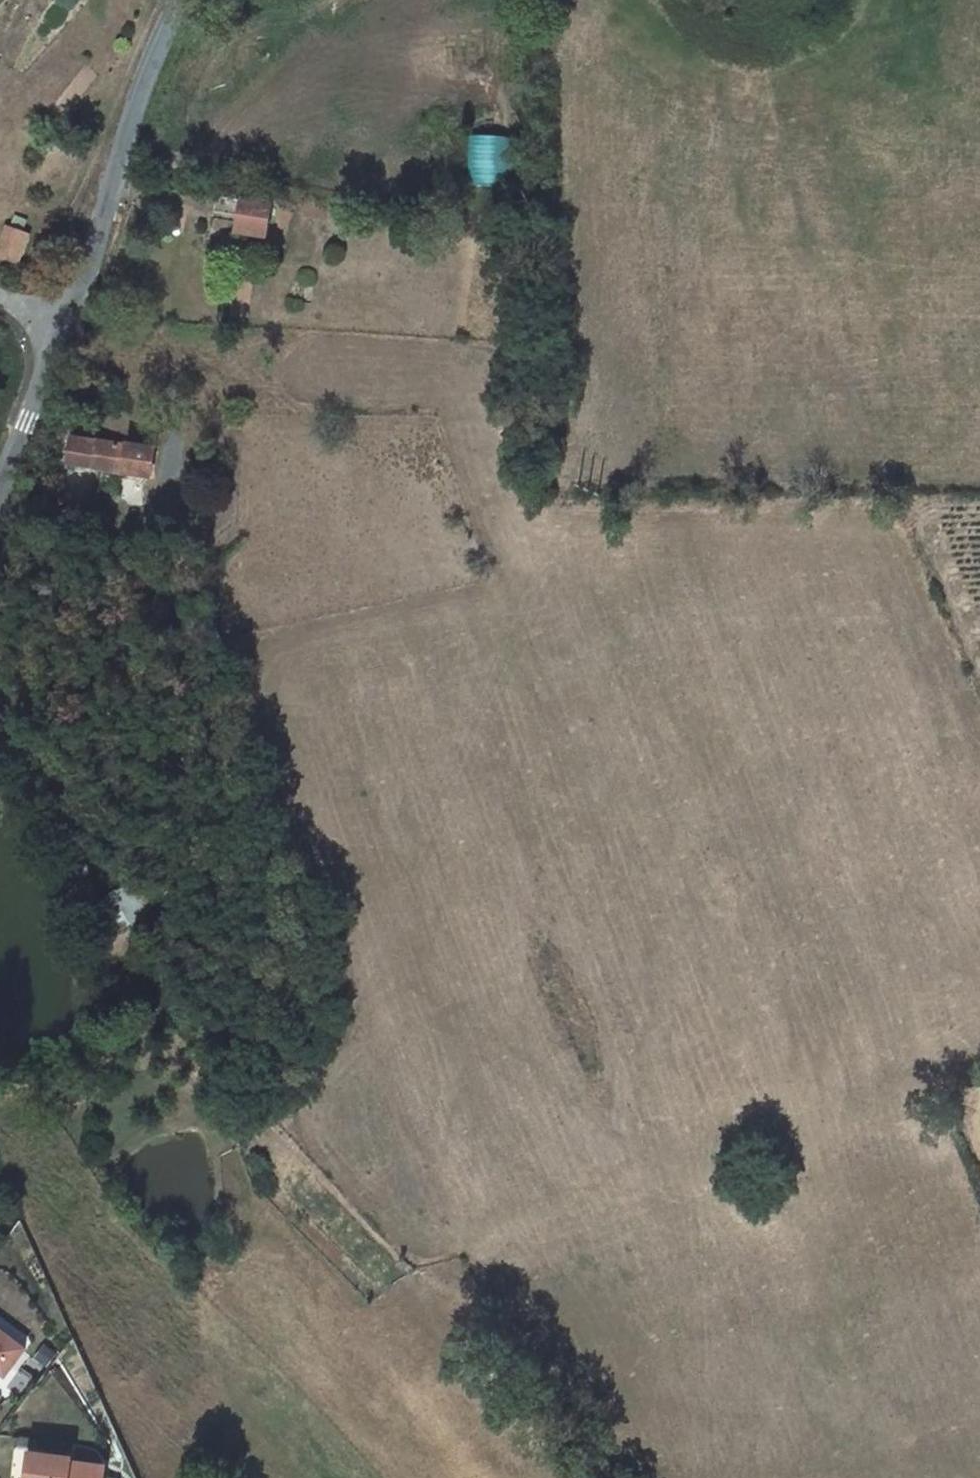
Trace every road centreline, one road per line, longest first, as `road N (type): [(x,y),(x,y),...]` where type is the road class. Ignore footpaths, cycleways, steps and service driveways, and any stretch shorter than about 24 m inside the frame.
road 1 (unclassified): [(62,337),(160,53),(189,0)]
road 2 (unclassified): [(0,478),(62,337)]

